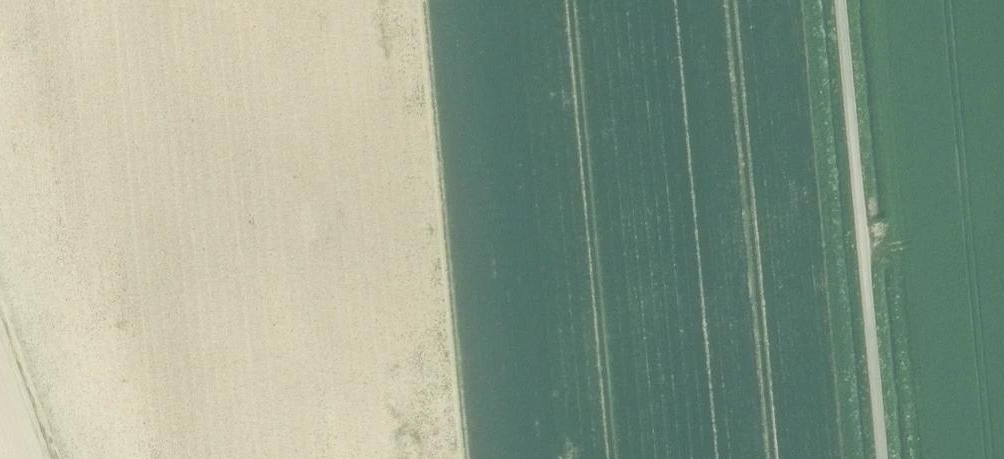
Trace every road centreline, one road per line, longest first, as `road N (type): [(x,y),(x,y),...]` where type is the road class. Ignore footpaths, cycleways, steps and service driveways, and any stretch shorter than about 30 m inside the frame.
road 1 (unclassified): [(888,458),(846,0)]

